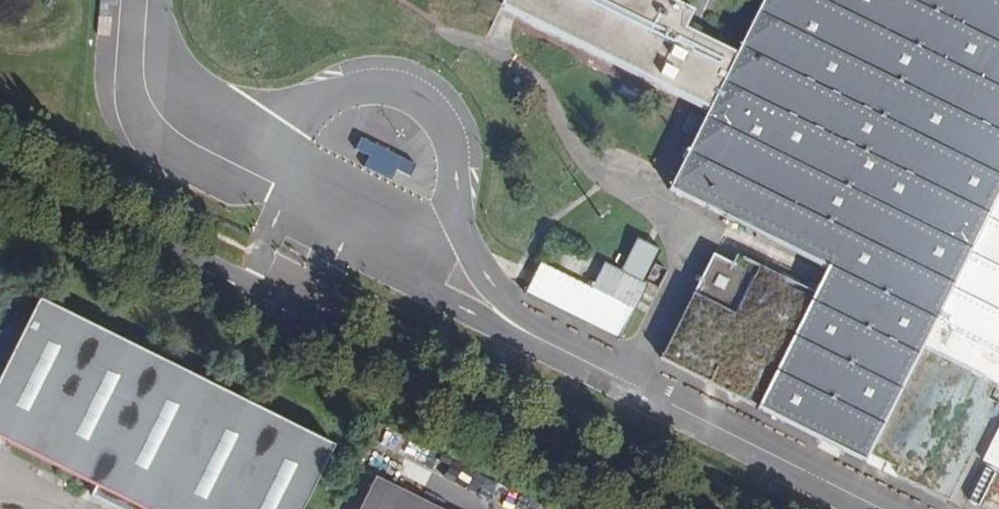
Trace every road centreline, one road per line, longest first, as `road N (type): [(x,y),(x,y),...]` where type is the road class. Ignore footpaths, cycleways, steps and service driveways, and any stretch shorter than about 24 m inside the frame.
road 1 (residential): [(0,174),(673,508)]

